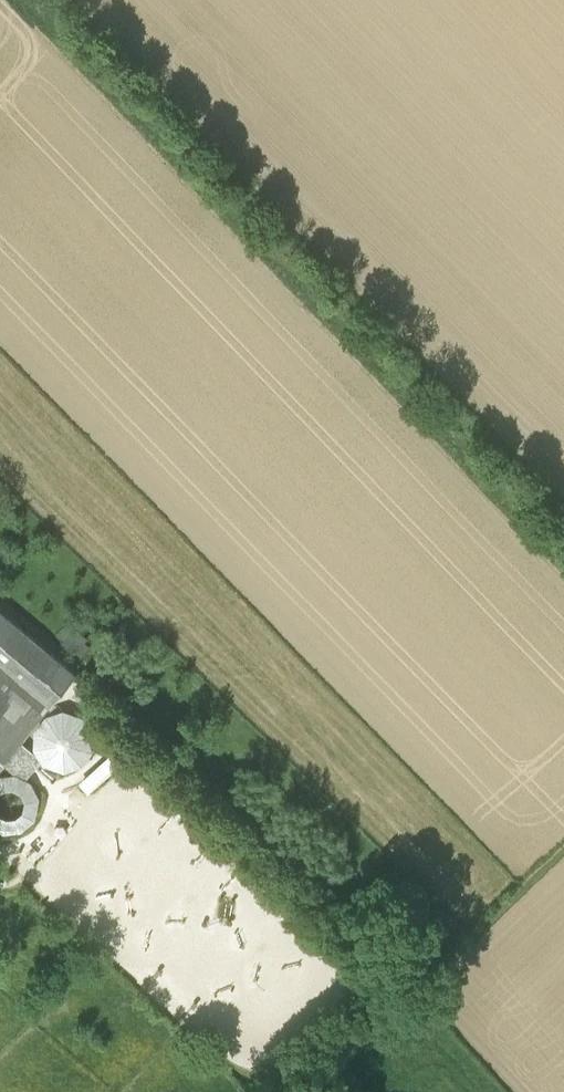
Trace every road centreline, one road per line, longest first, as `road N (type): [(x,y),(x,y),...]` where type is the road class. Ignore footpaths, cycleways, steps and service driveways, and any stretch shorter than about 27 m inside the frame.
road 1 (track): [(0,32),(563,603)]

